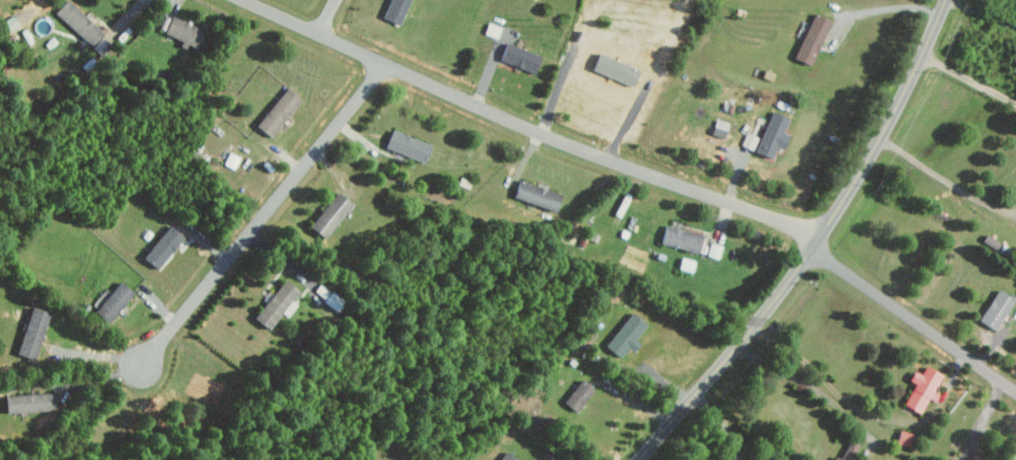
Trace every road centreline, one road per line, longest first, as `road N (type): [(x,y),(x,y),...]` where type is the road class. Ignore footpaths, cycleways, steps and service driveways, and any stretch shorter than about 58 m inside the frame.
road 1 (residential): [(821,234),(561,145),(246,0)]
road 2 (residential): [(631,459),(821,234),(913,79),(943,0)]
road 3 (residential): [(385,65),(146,364)]
road 4 (residential): [(811,248),(1015,389)]

